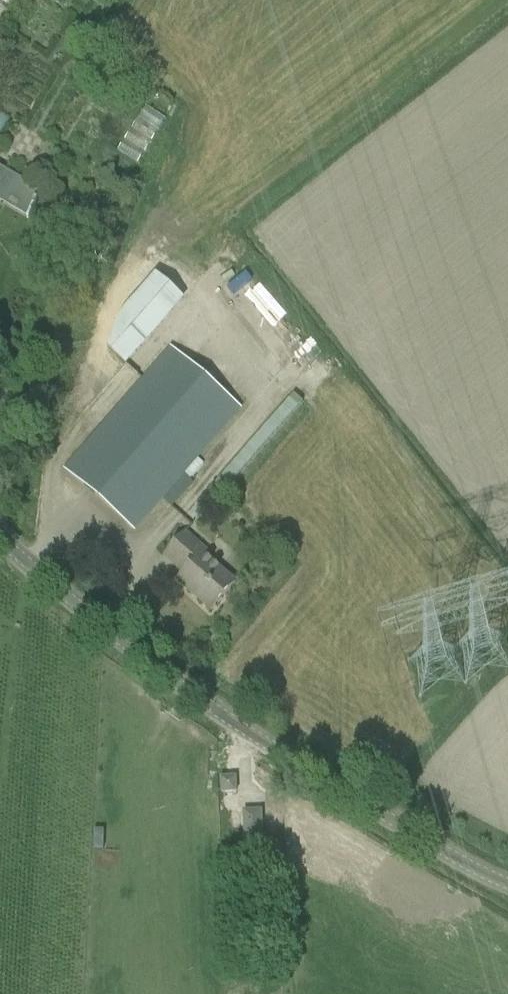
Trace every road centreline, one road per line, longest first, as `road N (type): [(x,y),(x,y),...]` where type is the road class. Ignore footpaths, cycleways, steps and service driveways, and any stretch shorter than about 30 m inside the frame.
road 1 (unclassified): [(507,882),(211,706),(0,535)]

